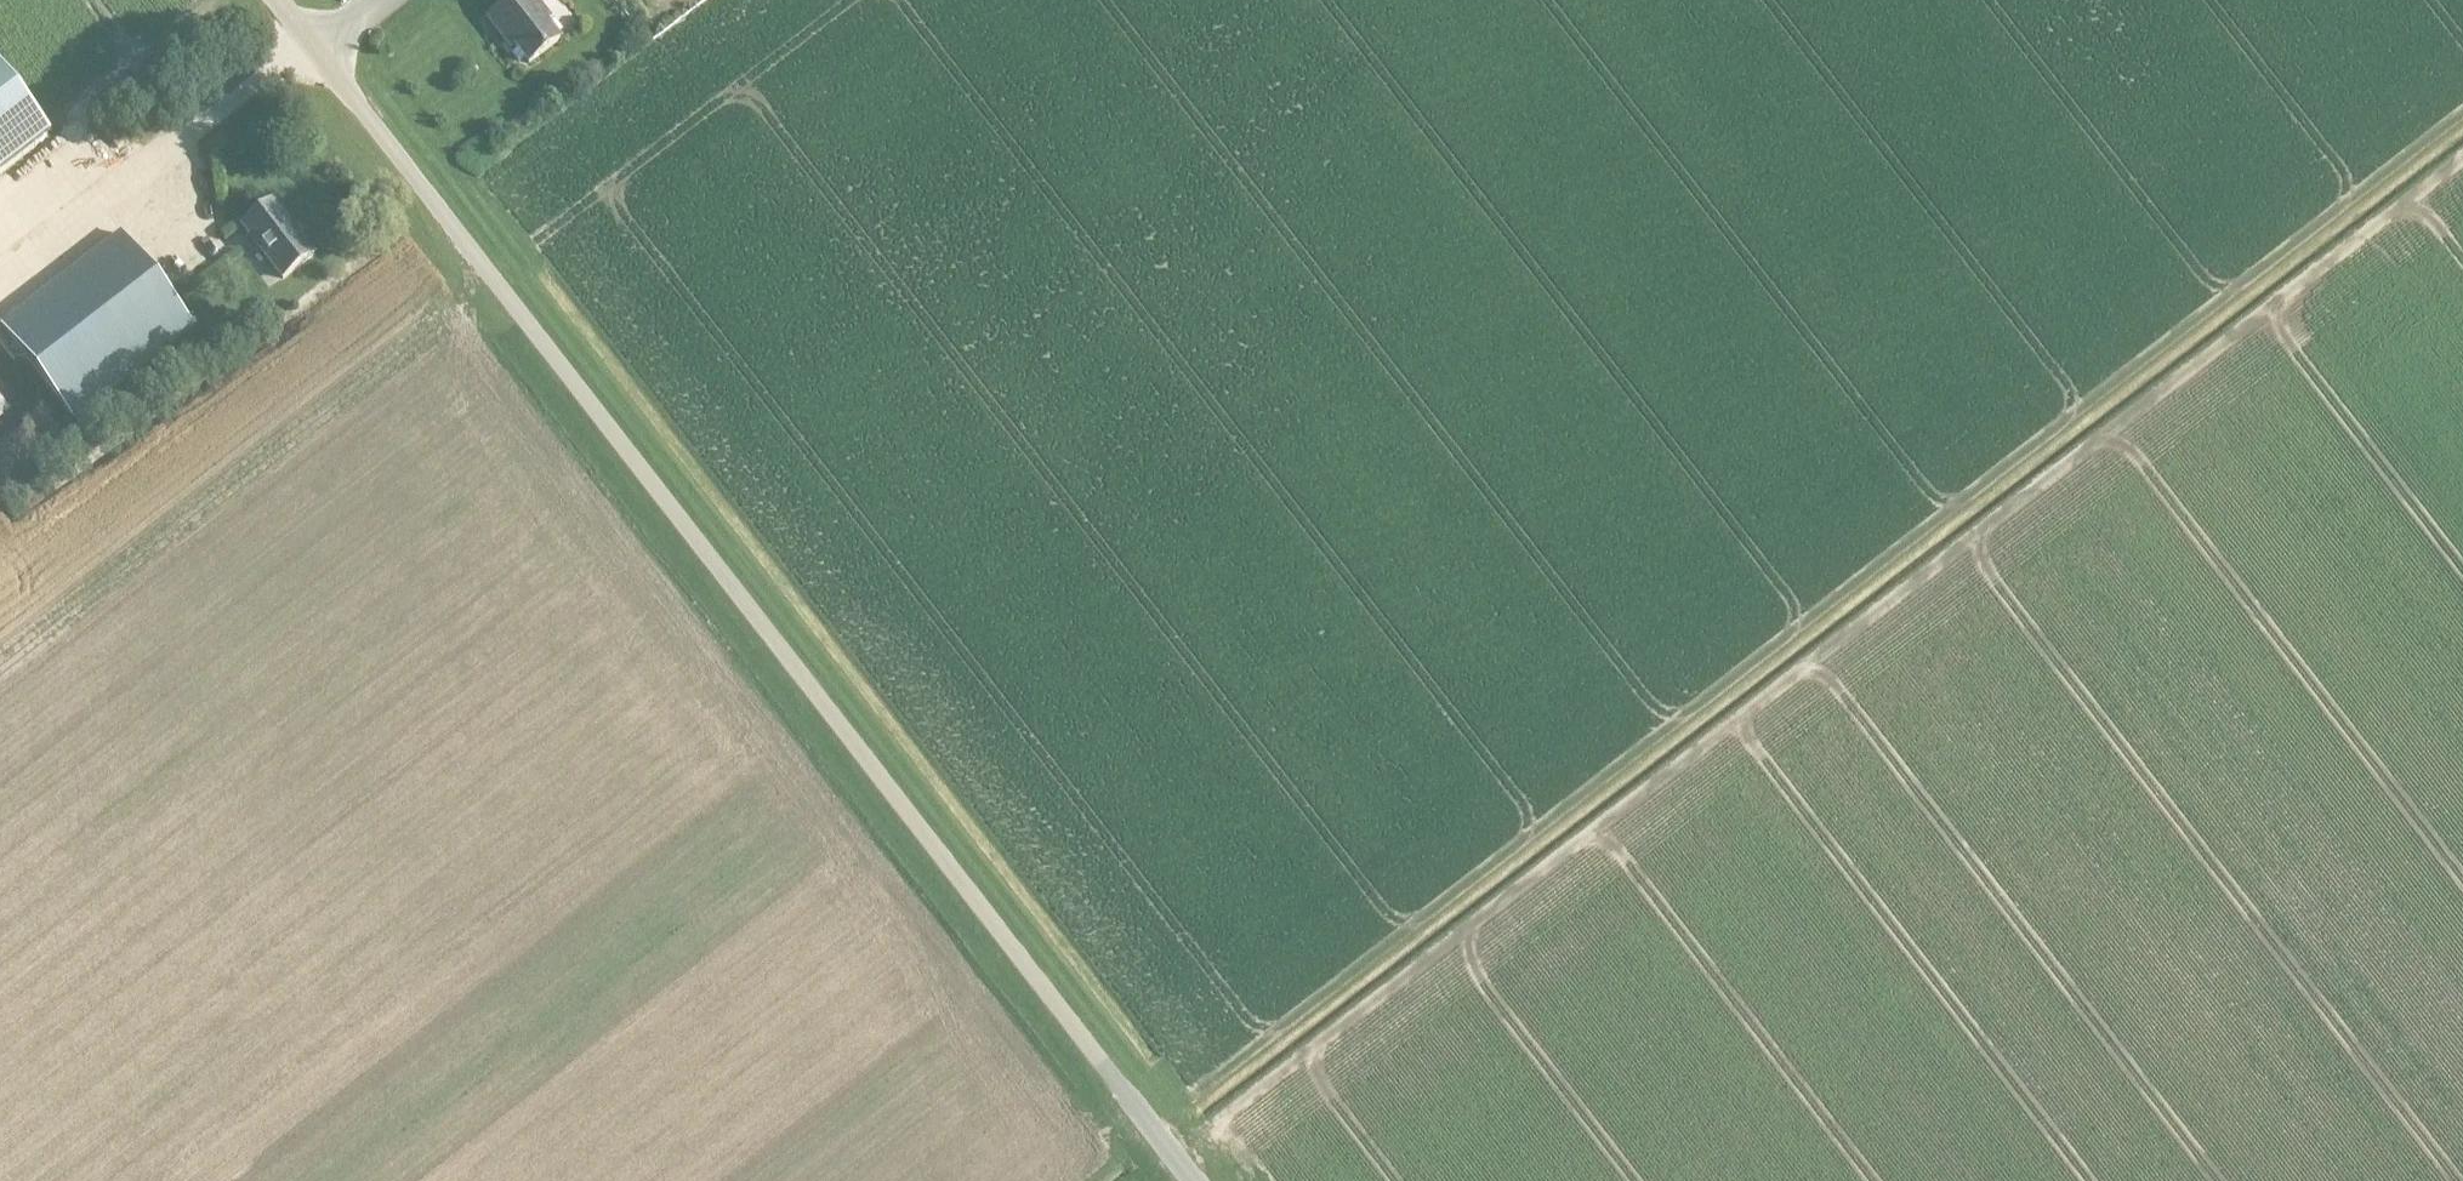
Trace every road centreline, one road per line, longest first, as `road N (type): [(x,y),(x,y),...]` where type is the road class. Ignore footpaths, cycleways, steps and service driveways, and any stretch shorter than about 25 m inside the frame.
road 1 (unclassified): [(1189,1180),(273,0)]

